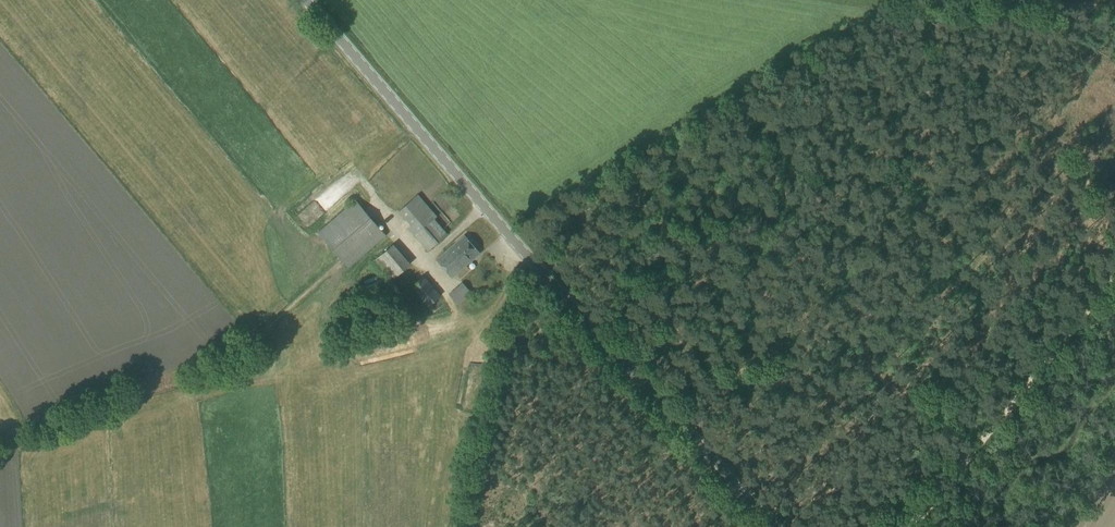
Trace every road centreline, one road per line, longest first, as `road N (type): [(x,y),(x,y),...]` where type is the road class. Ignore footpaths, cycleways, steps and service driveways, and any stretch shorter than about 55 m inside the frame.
road 1 (tertiary): [(773,526),(305,0)]
road 2 (track): [(913,526),(1114,272)]
road 3 (track): [(1114,196),(886,21)]

